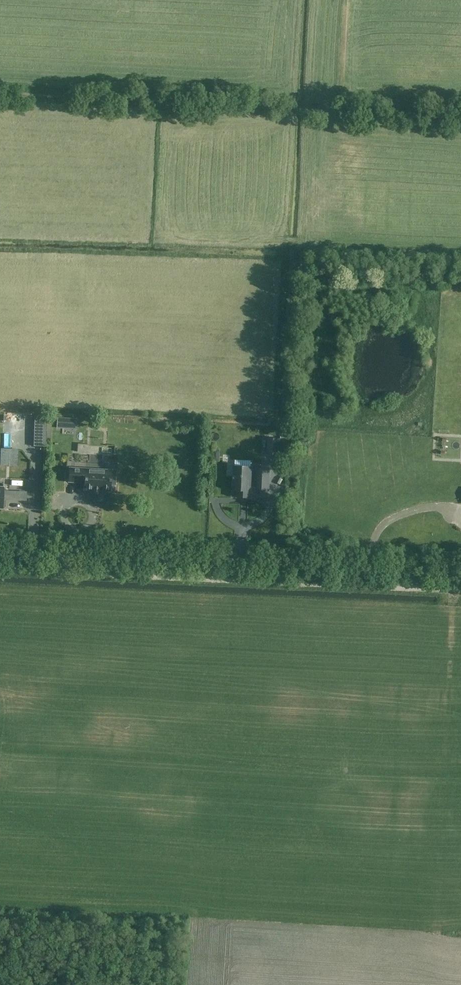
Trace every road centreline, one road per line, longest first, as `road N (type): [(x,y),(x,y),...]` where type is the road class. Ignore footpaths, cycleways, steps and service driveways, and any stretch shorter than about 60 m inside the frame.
road 1 (tertiary): [(460,572),(0,551)]

